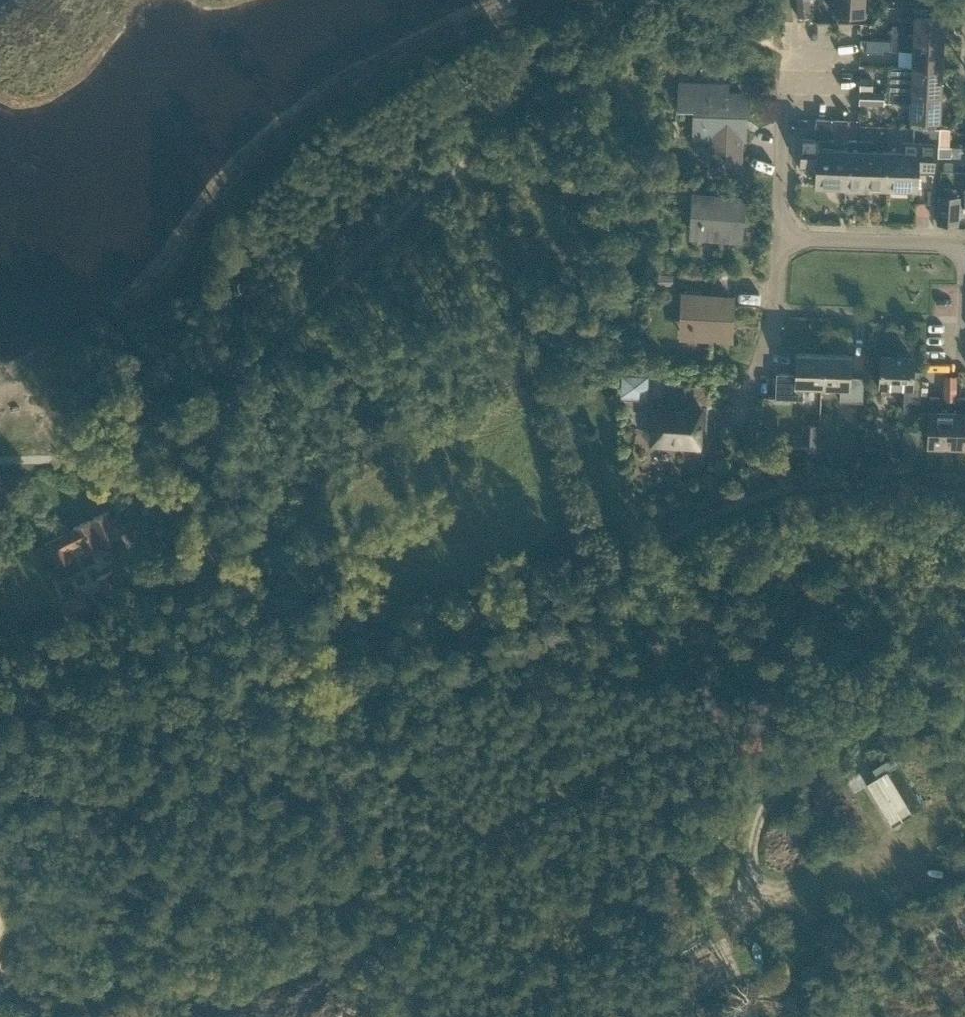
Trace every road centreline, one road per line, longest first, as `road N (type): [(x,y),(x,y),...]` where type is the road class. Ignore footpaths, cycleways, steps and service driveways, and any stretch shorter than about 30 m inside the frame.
road 1 (track): [(0,709),(309,687),(331,705),(354,889),(406,1016)]
road 2 (residential): [(777,241),(786,66),(855,68)]
road 3 (residential): [(964,248),(777,241)]
road 4 (residential): [(741,417),(775,318),(777,241)]

